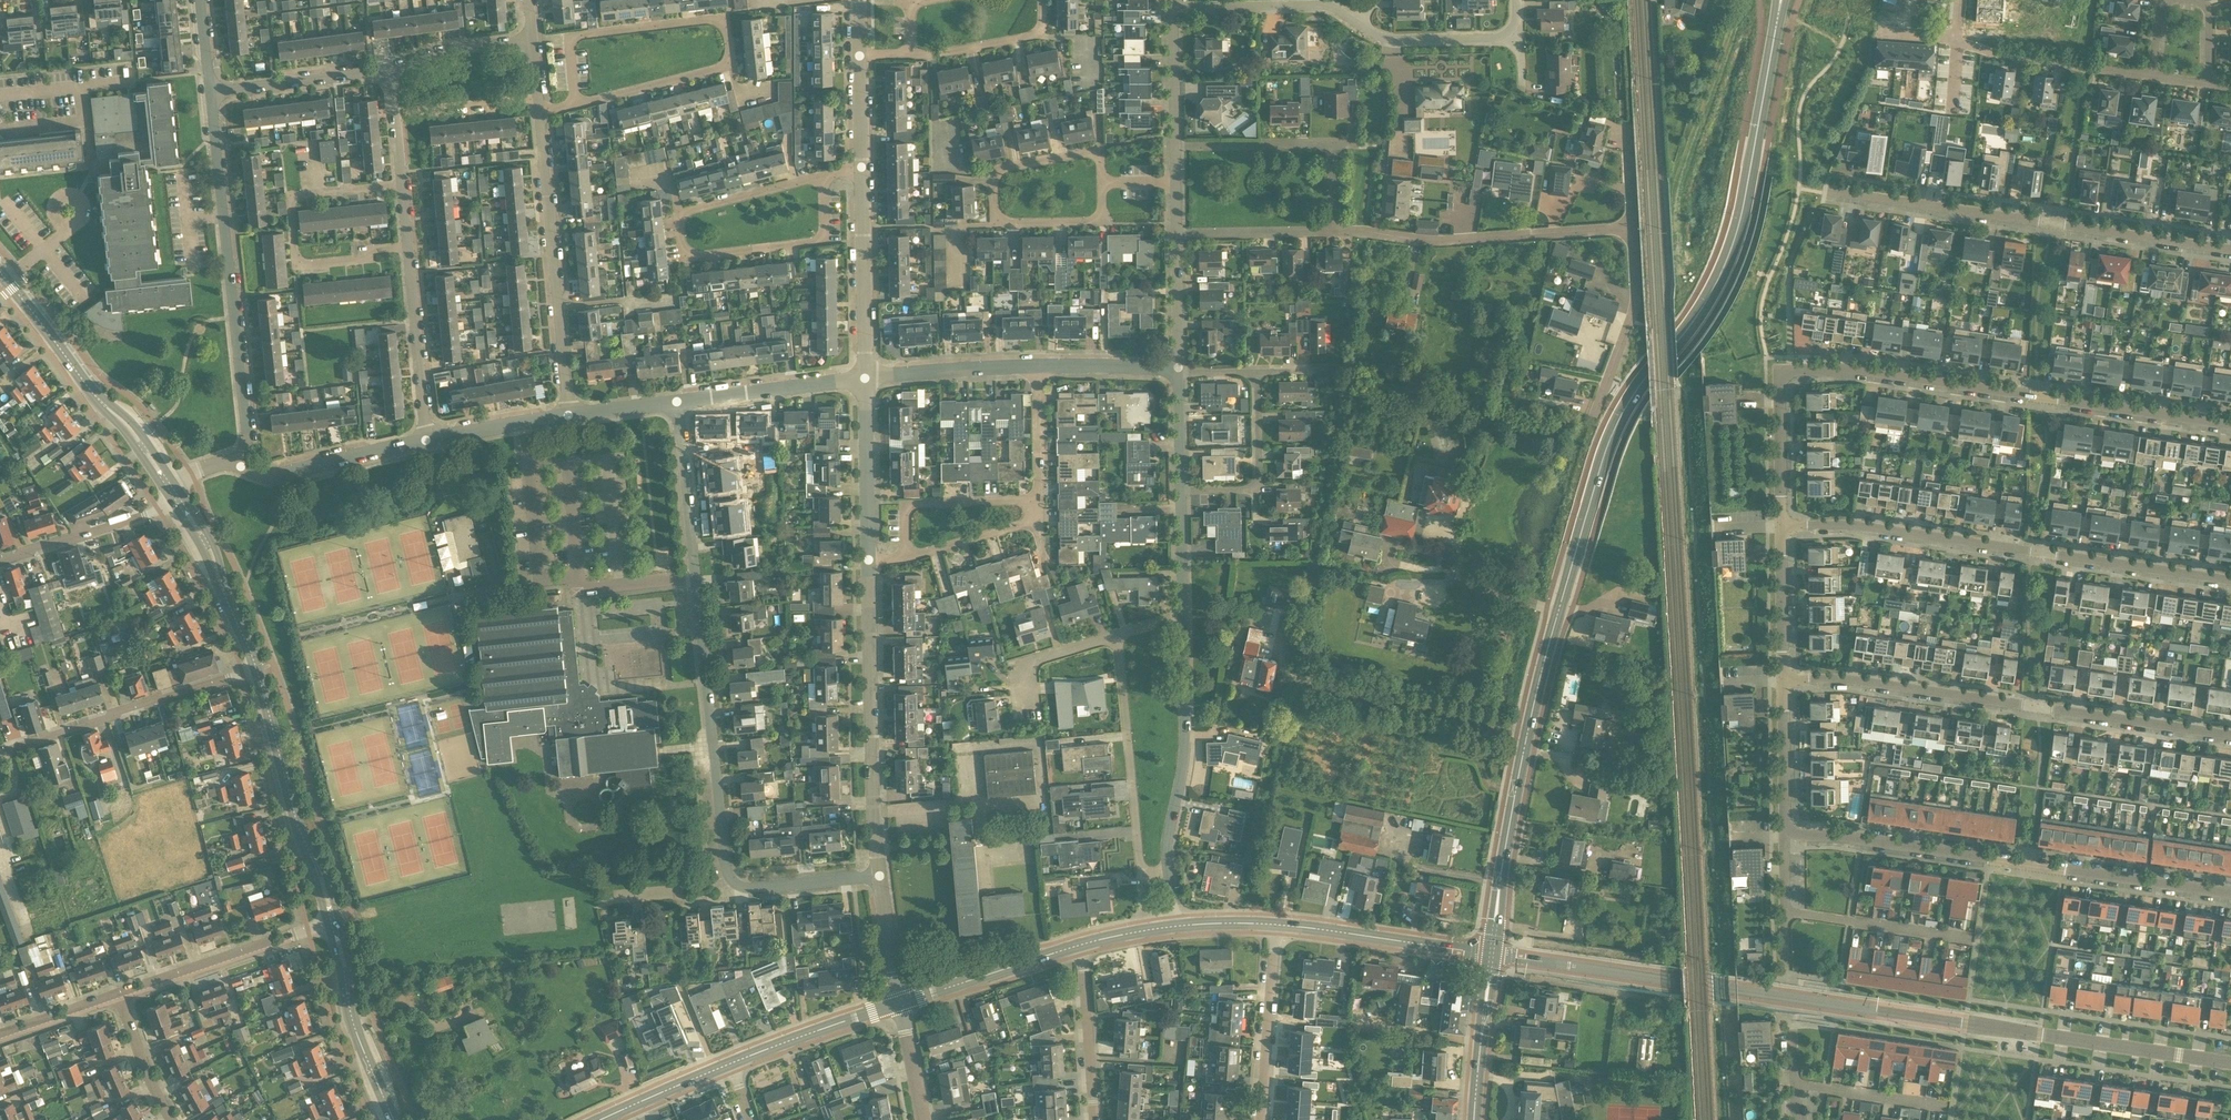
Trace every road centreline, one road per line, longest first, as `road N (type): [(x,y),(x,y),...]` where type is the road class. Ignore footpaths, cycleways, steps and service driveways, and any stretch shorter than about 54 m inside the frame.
road 1 (secondary): [(1492,955),(1538,683),(1595,481),(1628,403),(1695,318),(1731,246),(1777,18)]
road 2 (residential): [(2230,1062),(1492,955)]
road 3 (residential): [(725,871),(679,401)]
road 4 (residential): [(2230,581),(1853,525),(1782,525)]
road 5 (residential): [(2230,736),(1848,679),(1784,679)]
road 6 (residential): [(2230,893),(1785,833)]
road 7 (residential): [(2230,424),(1864,371),(1790,372)]
road 8 (residential): [(2230,250),(1825,192)]
road 9 (residential): [(240,464),(247,443),(210,92)]
road 10 (residential): [(574,104),(729,62),(720,18),(570,40)]
road 11 (residential): [(823,176),(695,208),(679,225),(687,252),(700,256),(812,241),(825,228)]
road 12 (residential): [(878,879),(867,562)]
road 13 (residential): [(566,417),(537,114)]
road 14 (residential): [(1333,231),(1452,240),(1630,228)]
road 15 (residential): [(401,183),(294,195),(295,259),(303,265),(363,259),(370,249),(407,245)]
road 16 (tertiary): [(174,495),(127,425),(92,392),(0,273)]
road 17 (track): [(1680,271),(1677,195),(1745,0)]
road 18 (residential): [(1102,183),(1100,158),(1091,151),(993,175),(993,211),(1008,223),(1088,221)]
road 19 (residential): [(0,751),(257,670)]
road 20 (residential): [(1168,876),(1140,871),(1119,635)]
road 21 (tertiary): [(333,921),(297,823),(257,670)]
road 22 (residential): [(1168,876),(1184,750),(1182,617)]
road 23 (residential): [(333,921),(118,995)]
road 24 (tertiary): [(1274,924),(1492,955)]
road 25 (residential): [(864,377),(861,166)]
road 26 (tertiary): [(393,1119),(354,1027),(333,921)]
road 27 (residential): [(2151,76),(1993,52),(1955,38)]
road 28 (residential): [(426,441),(407,245)]
road 29 (residential): [(1260,1119),(1274,924)]
road 30 (tertiary): [(257,670),(204,539),(174,495)]
road 31 (residential): [(1630,228),(1634,302),(1594,413)]
road 32 (residential): [(1975,938),(1785,912)]
road 33 (residential): [(240,464),(267,475),(426,441)]
road 34 (residential): [(1357,23),(1393,41),(1500,37),(1517,18),(1516,0)]
road 35 (residential): [(1180,492),(1254,488),(1258,372)]
road 36 (tertiary): [(899,1002),(1080,945)]
road 37 (residential): [(1173,10),(1318,3),(1357,23)]
road 38 (residential): [(0,560),(146,516),(174,495)]
road 39 (residential): [(679,401),(864,377)]
road 40 (residential): [(867,562),(864,377)]
road 41 (residential): [(210,92),(391,74)]
road 42 (tertiary): [(732,1063),(899,1002)]
road 43 (residential): [(1093,1119),(1080,945)]
road 44 (residential): [(864,377),(1037,366)]
road 45 (secondary): [(1492,955),(1474,1119)]
road 46 (residential): [(909,52),(1030,37),(1042,26),(1040,0)]
road 47 (residential): [(725,871),(752,888),(878,879)]
road 48 (residential): [(1333,143),(1175,146)]
road 49 (residential): [(1782,525),(1779,385),(1790,372)]
road 50 (residential): [(1176,234),(1333,231)]
road 51 (residential): [(1951,1109),(1796,1086)]
road 52 (residential): [(1784,679),(1782,525)]
road 53 (residential): [(1785,833),(1784,679)]
road 54 (residential): [(1028,716),(1024,670),(1034,659),(1119,635)]
road 55 (residential): [(391,74),(452,49),(530,42)]
road 56 (tertiary): [(600,1119),(732,1063)]
road 57 (residential): [(426,441),(566,417)]
road 58 (residential): [(1037,366),(1179,368)]
road 59 (residential): [(395,113),(536,102)]
road 60 (residential): [(906,559),(1039,516)]
road 61 (residential): [(1175,146),(1173,10)]
road 62 (residential): [(172,1119),(118,995)]
road 63 (residential): [(1179,368),(1176,234)]
road 64 (residential): [(1038,500),(904,503)]
road 65 (residential): [(1038,500),(1037,366)]
road 66 (residential): [(1182,617),(1180,492)]
road 67 (residential): [(899,1002),(878,879)]
road 68 (residential): [(118,995),(0,1035)]

